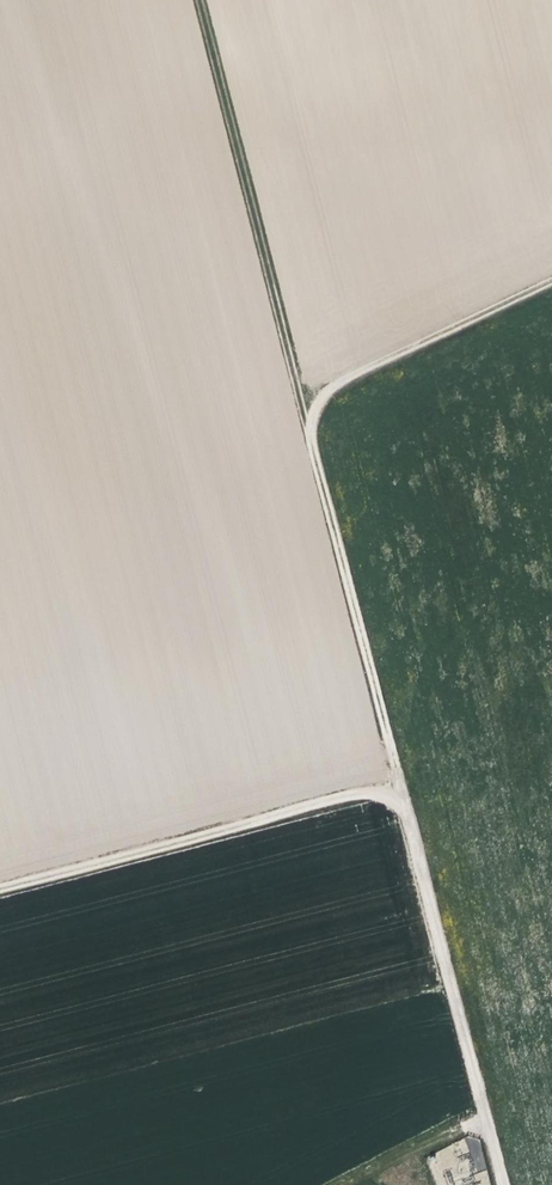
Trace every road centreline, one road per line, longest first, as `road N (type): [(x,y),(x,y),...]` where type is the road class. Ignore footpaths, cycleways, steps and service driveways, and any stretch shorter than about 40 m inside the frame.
road 1 (track): [(199,0),(500,1184)]
road 2 (track): [(0,891),(397,788)]
road 3 (track): [(551,280),(301,402)]
road 4 (track): [(341,1184),(482,1109)]

